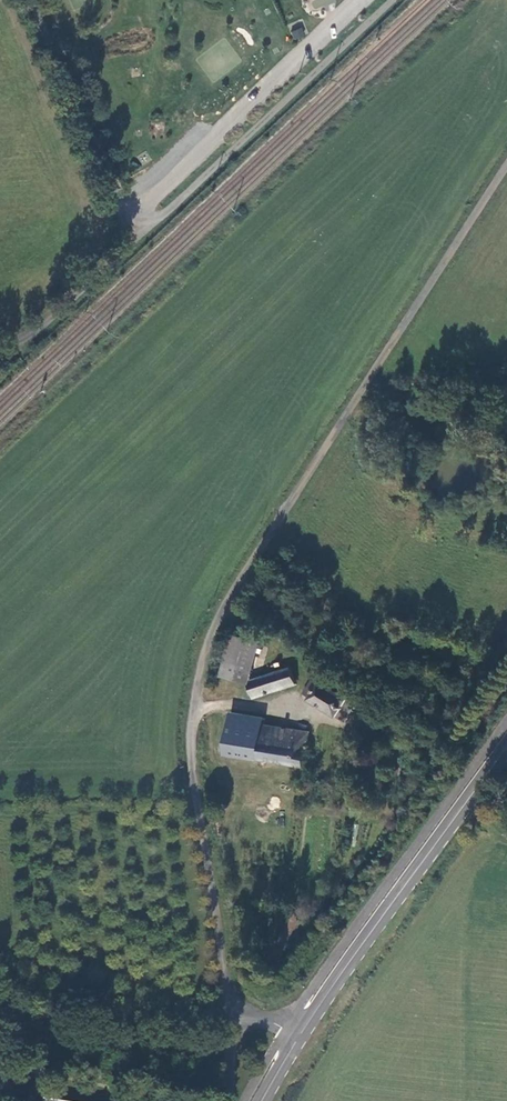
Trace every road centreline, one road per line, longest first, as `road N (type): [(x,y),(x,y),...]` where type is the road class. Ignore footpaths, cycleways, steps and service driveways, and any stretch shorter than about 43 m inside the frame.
road 1 (unclassified): [(299,1037),(240,1009),(225,981),(192,744),(204,666),(245,576),(506,166)]
road 2 (tertiary): [(506,748),(299,1037)]
road 3 (unclassified): [(143,223),(160,217),(392,0)]
road 4 (unclassified): [(31,0),(120,211),(143,223)]
road 5 (unclassified): [(143,223),(113,263),(42,327),(0,348)]

